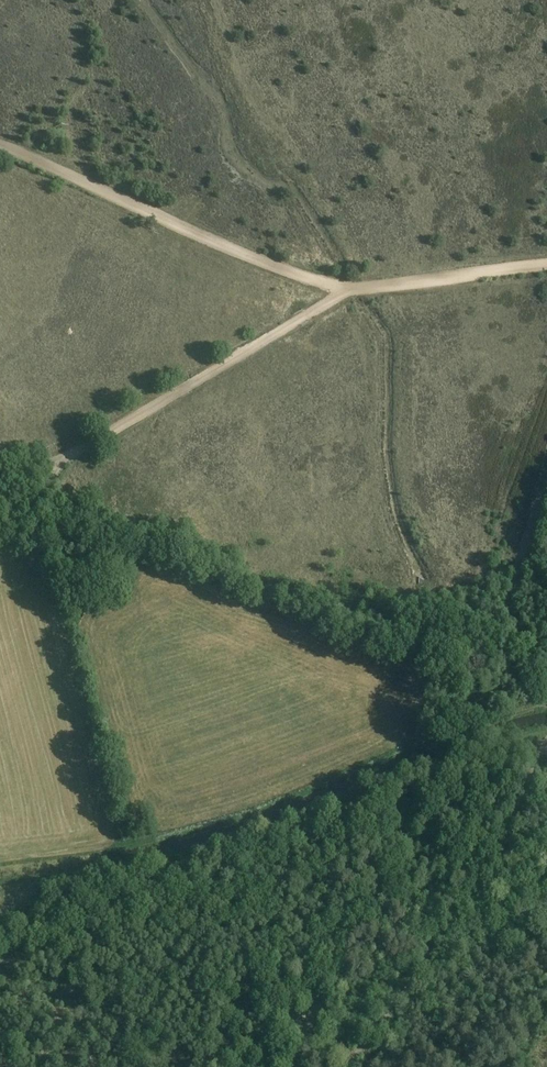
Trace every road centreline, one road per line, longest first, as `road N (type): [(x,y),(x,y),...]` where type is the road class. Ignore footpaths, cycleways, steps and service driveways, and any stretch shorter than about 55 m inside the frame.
road 1 (track): [(546,264),(407,287),(331,284),(210,241),(0,147)]
road 2 (track): [(349,288),(80,453),(0,481)]
road 3 (track): [(299,1066),(316,1011),(381,925),(500,838)]
road 4 (track): [(546,671),(512,629),(509,611),(546,491)]

